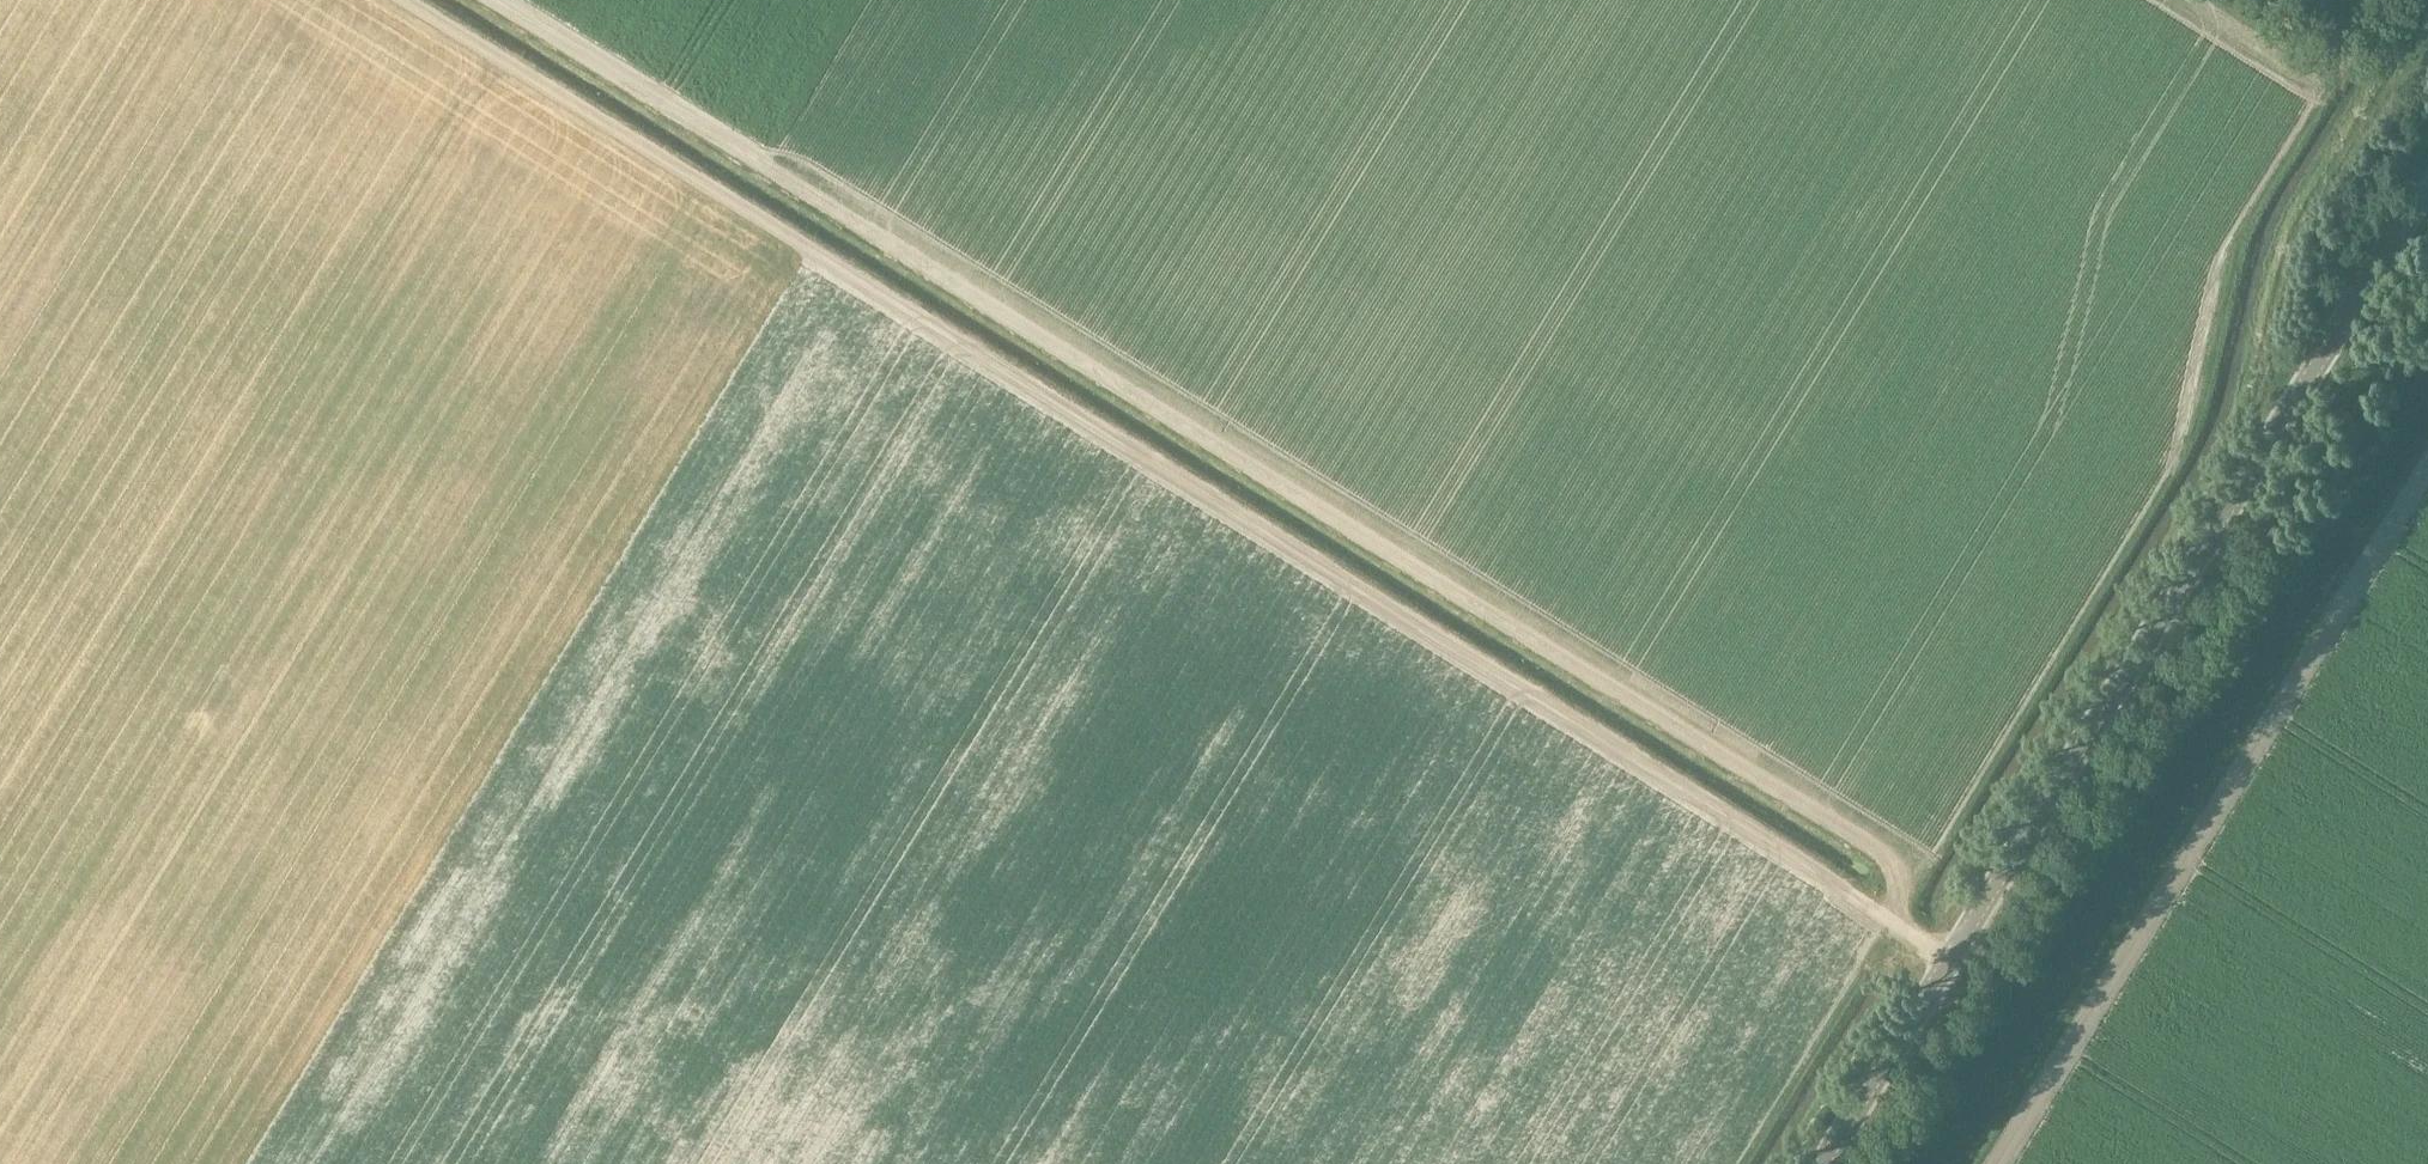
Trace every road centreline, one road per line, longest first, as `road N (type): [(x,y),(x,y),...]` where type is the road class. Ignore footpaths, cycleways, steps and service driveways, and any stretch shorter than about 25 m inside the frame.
road 1 (unclassified): [(1820,1163),(2427,187)]

